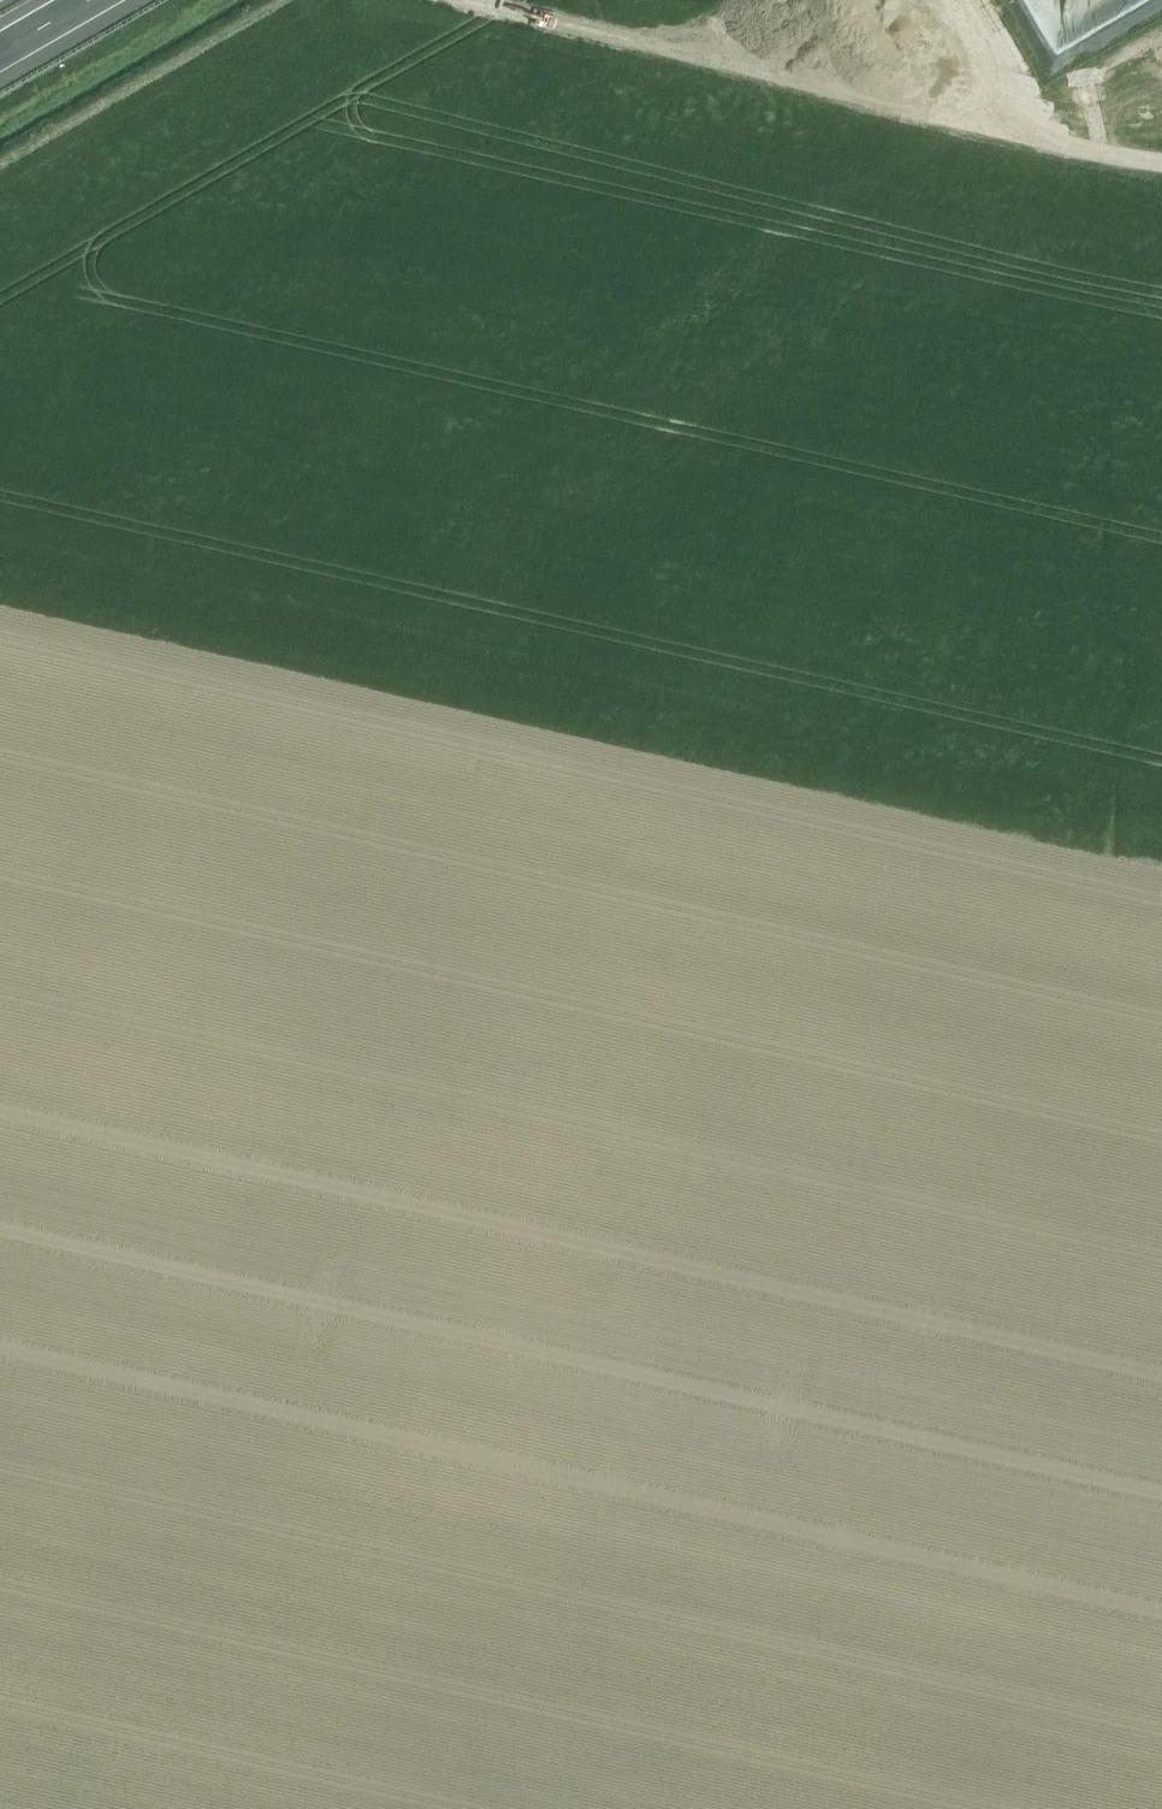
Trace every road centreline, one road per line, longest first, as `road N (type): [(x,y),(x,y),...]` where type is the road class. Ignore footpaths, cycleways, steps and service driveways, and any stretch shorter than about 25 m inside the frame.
road 1 (track): [(471,0),(1161,164)]

